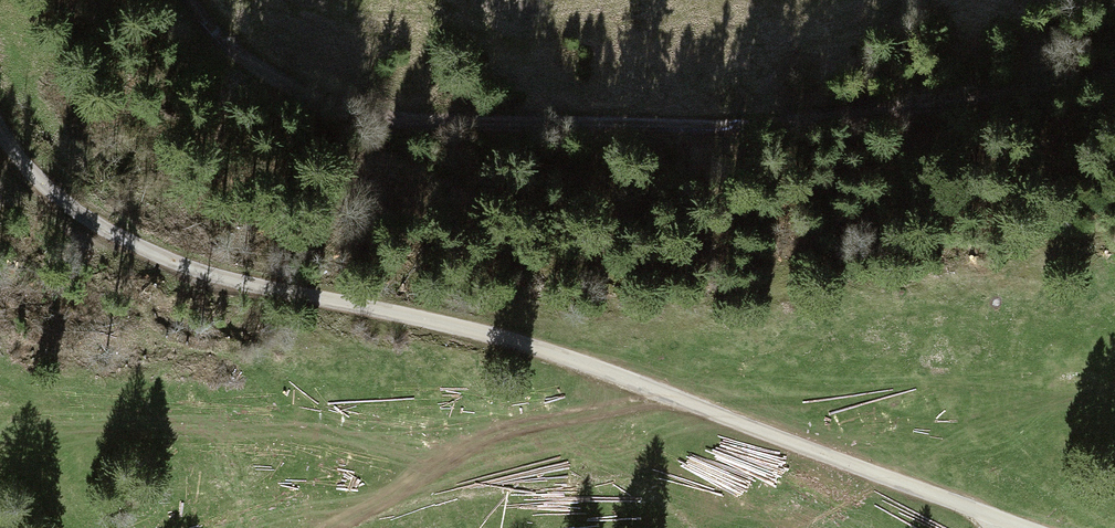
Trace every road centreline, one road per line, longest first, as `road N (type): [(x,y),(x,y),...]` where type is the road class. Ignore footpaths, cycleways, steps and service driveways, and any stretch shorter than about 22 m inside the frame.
road 1 (unclassified): [(1024,527),(538,347),(219,277),(141,246),(55,194),(0,130)]
road 2 (track): [(1114,96),(702,138),(406,126),(308,109),(225,49),(186,0)]
road 3 (track): [(331,527),(495,439),(671,400)]

